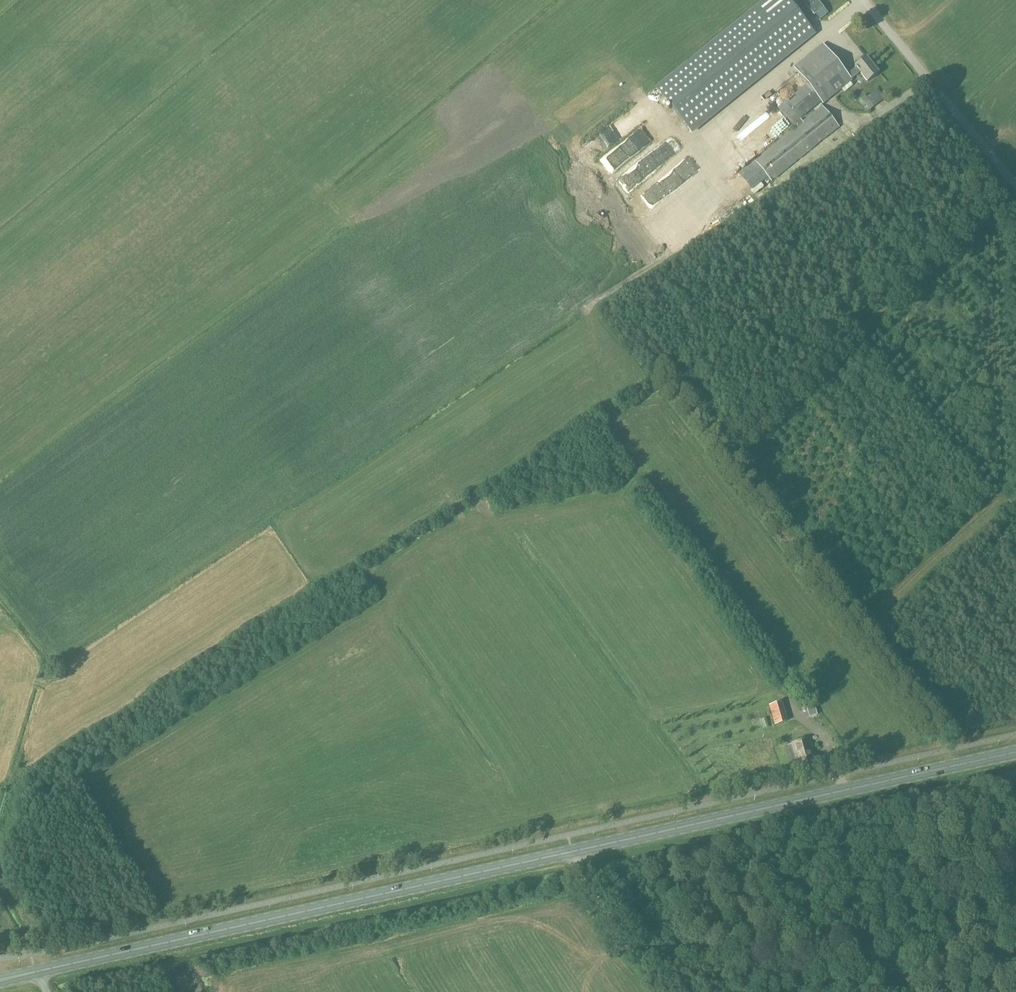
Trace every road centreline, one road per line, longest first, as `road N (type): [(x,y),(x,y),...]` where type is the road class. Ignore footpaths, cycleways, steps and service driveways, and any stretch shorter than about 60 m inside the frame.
road 1 (track): [(944,751),(727,458),(868,324),(936,406),(1000,351),(1015,355)]
road 2 (primary): [(573,852),(37,972)]
road 3 (primary): [(1015,753),(573,852)]
road 4 (unclassified): [(573,852),(632,942),(867,957),(906,991)]
road 5 (unclassified): [(1015,182),(863,0)]
road 6 (track): [(906,991),(1015,911)]

